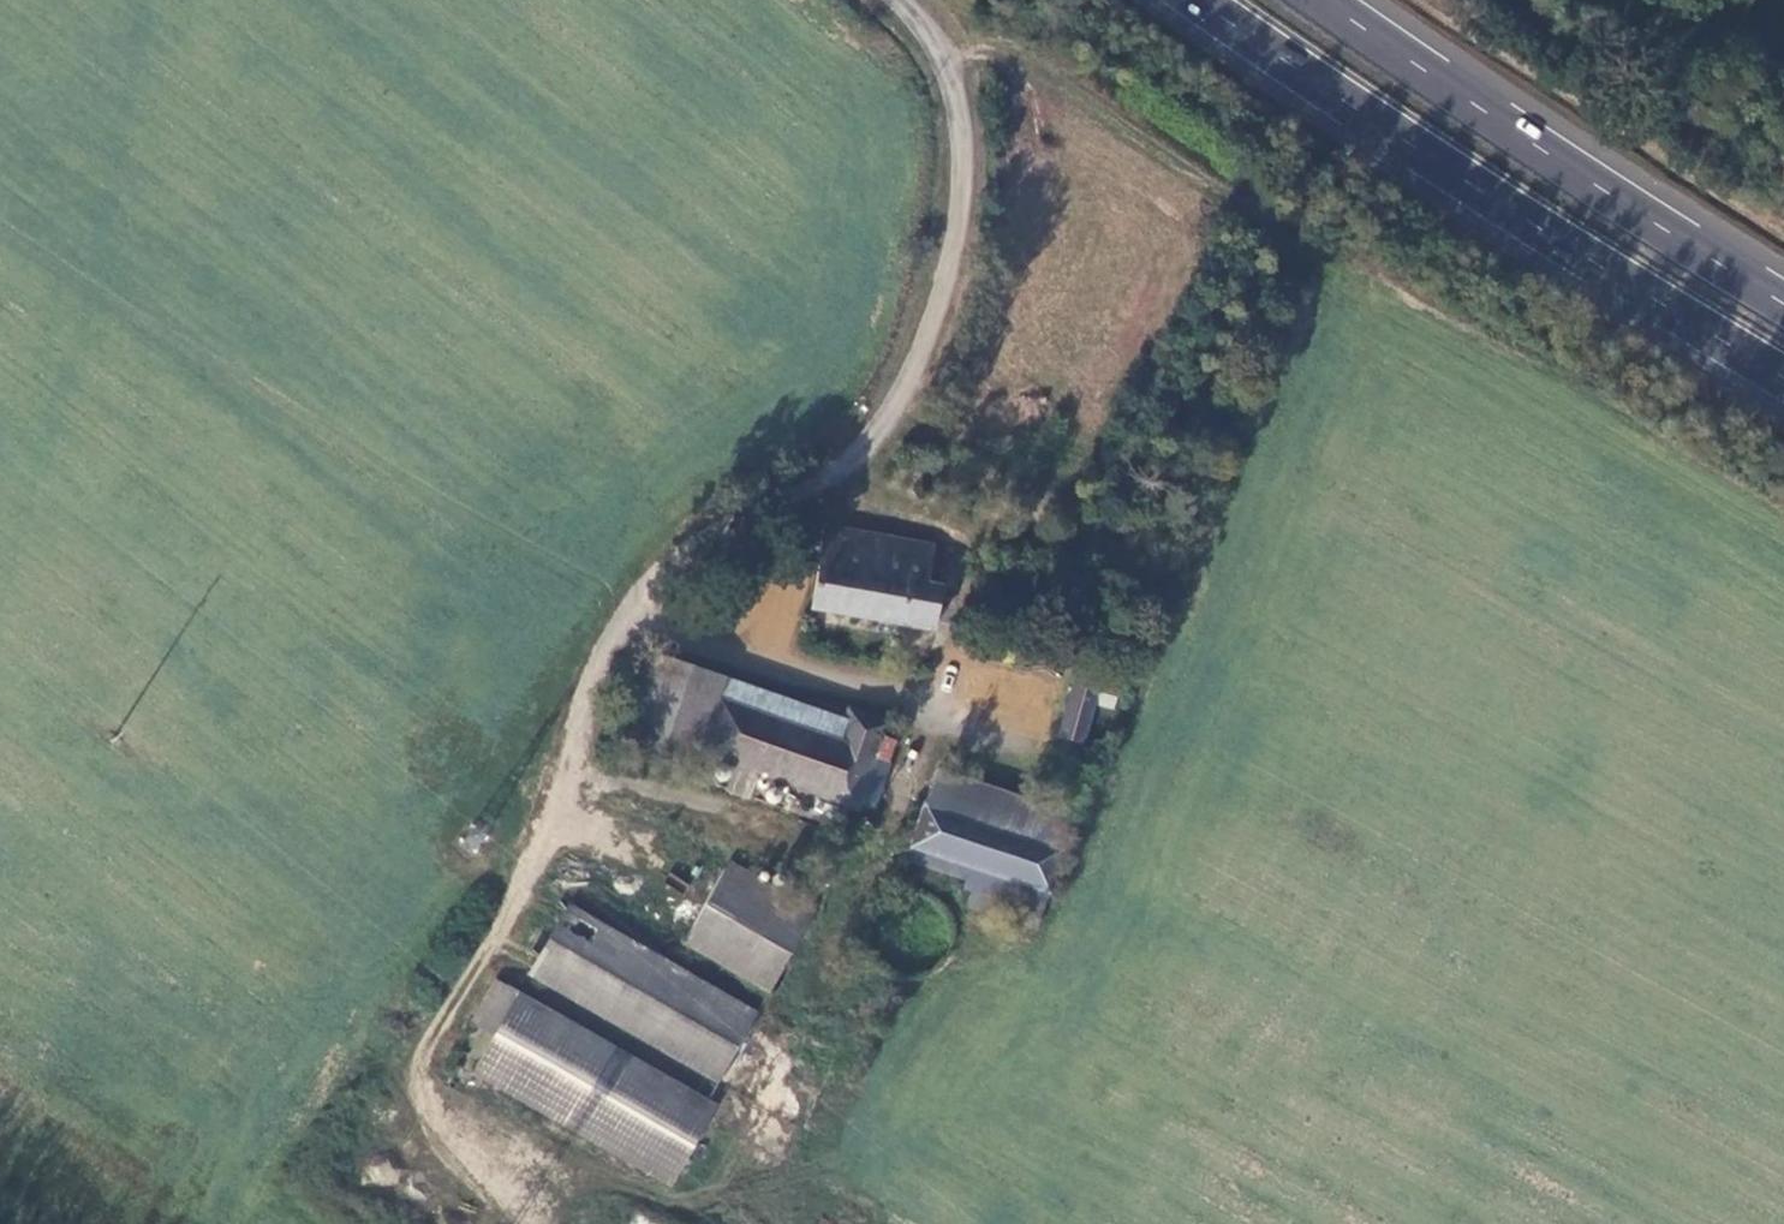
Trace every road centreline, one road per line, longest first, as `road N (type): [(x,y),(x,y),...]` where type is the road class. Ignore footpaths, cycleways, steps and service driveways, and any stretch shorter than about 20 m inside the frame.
road 1 (unclassified): [(478,1146),(433,1121),(410,1085),(423,1036),(499,933),(548,821),(583,690),(641,586),(716,528),(804,497),(865,449),(912,368),(954,243),(955,115),(908,9),(897,0)]
road 2 (trunk): [(1196,0),(1783,375)]
road 3 (trunk): [(1783,299),(1315,0)]

